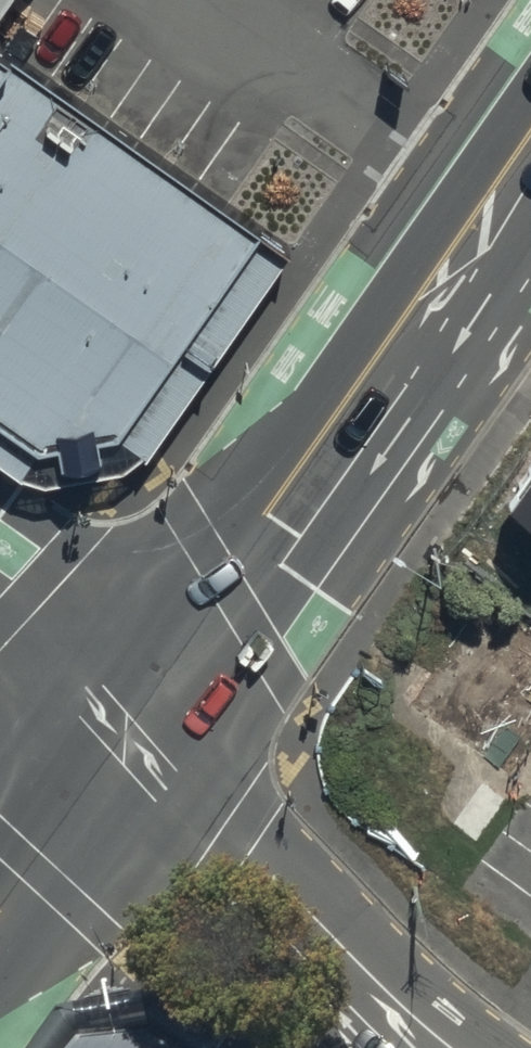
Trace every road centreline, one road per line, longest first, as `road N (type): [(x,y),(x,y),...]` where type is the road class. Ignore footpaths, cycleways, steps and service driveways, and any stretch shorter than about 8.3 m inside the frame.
road 1 (secondary): [(489,193),(140,691)]
road 2 (tertiary): [(140,691),(279,880),(337,945),(455,1047)]
road 3 (secondary): [(140,691),(0,896)]
road 4 (secondary): [(140,691),(0,591)]
road 5 (secondary): [(489,193),(503,98),(530,57)]

